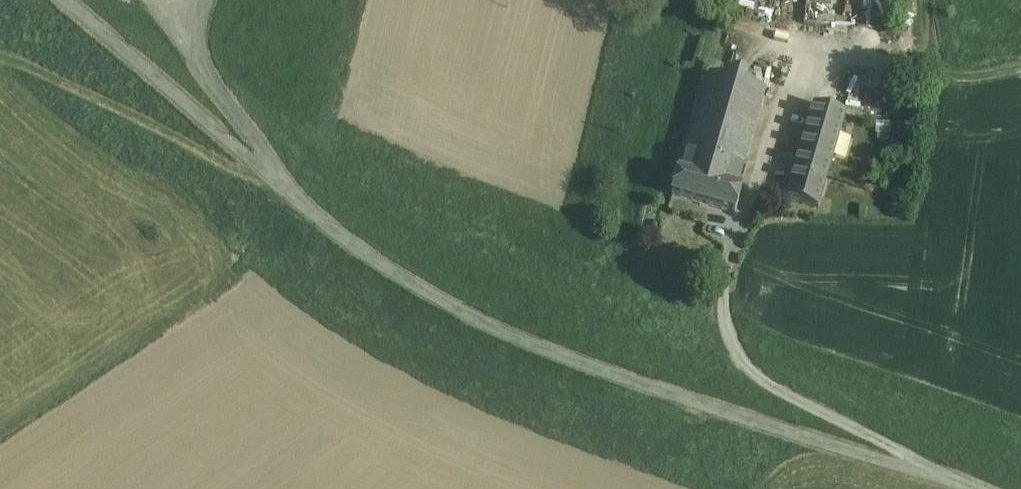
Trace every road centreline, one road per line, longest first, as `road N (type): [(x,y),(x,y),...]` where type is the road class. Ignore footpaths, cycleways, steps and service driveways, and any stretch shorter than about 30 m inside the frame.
road 1 (unclassified): [(286,193),(368,260),(491,331),(572,366),(954,488)]
road 2 (unclassified): [(61,0),(286,193)]
road 3 (unclassified): [(209,0),(199,31),(206,74),(286,193)]
road 4 (track): [(924,0),(927,27),(917,50),(896,64),(841,63),(790,83)]
road 5 (track): [(1020,65),(950,77),(934,72),(927,27)]

